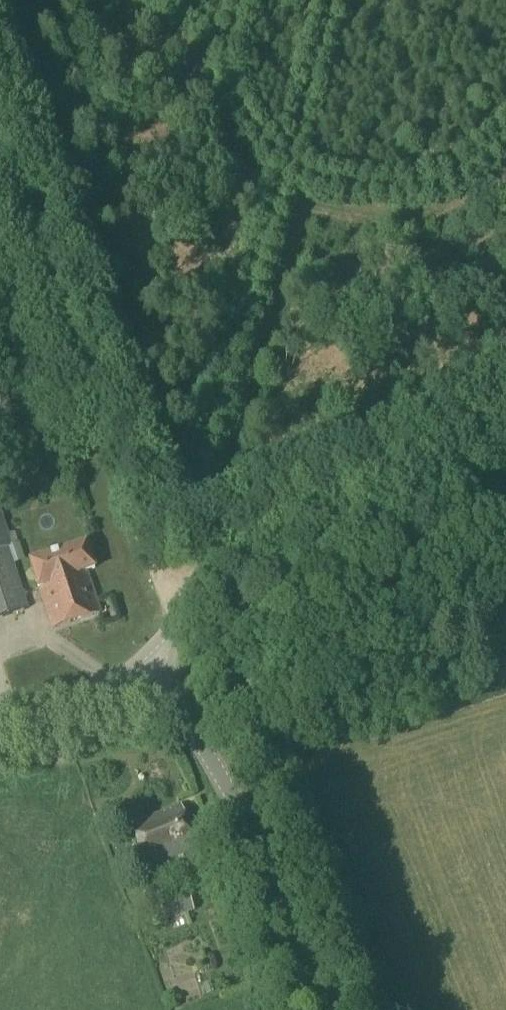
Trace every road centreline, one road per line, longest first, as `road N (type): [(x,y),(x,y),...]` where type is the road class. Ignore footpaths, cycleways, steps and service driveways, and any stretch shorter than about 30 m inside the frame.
road 1 (track): [(0,156),(161,576)]
road 2 (tertiary): [(144,661),(227,571),(282,531),(505,423)]
road 3 (tertiary): [(317,1009),(252,837),(144,661)]
road 4 (unclassified): [(0,735),(82,705),(144,661)]

